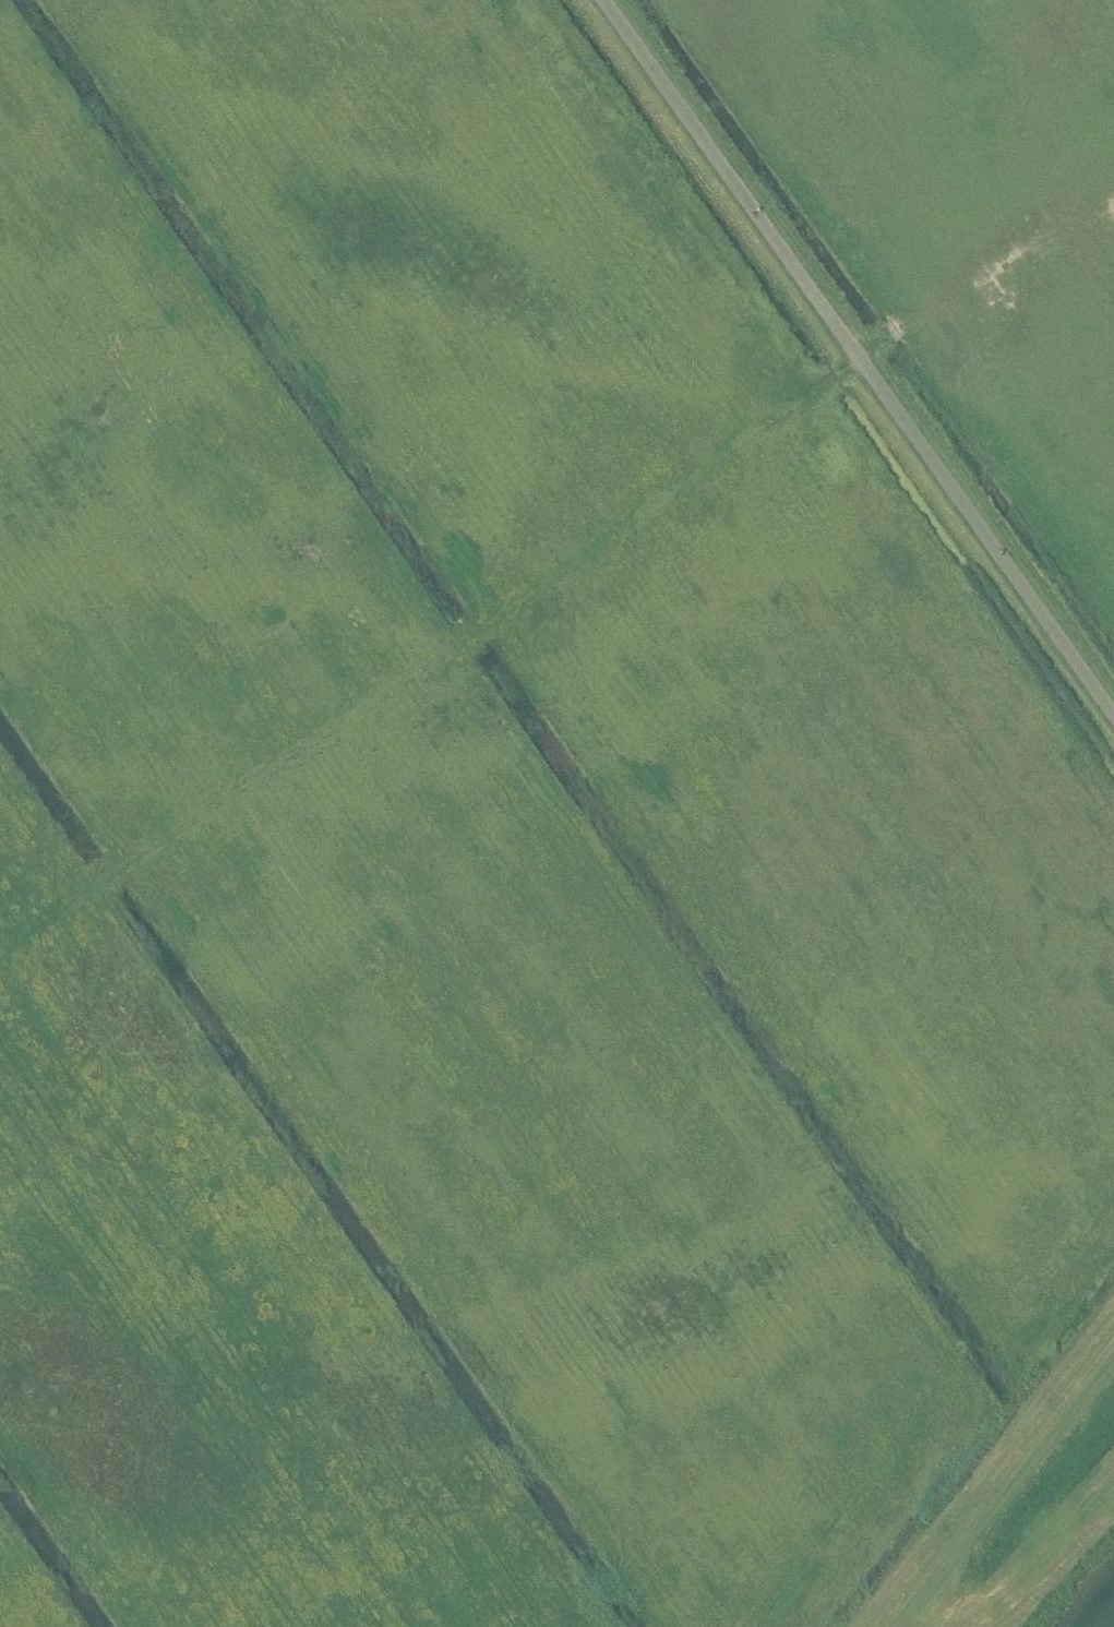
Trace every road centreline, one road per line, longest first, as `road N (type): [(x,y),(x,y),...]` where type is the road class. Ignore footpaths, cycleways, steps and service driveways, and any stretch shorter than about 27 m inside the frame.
road 1 (unclassified): [(1113,712),(605,0)]

